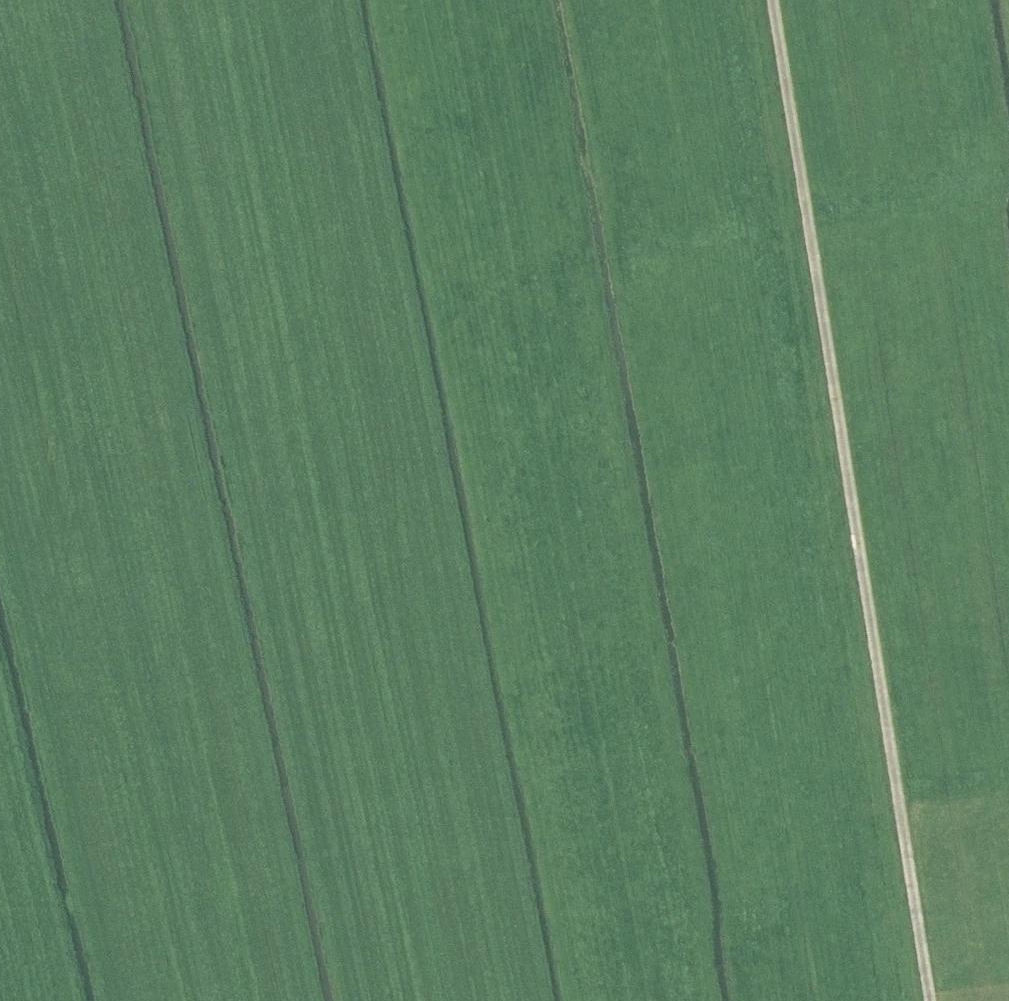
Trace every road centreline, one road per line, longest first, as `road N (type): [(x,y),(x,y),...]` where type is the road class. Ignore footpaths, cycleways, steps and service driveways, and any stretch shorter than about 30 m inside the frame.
road 1 (track): [(931,1000),(773,0)]

